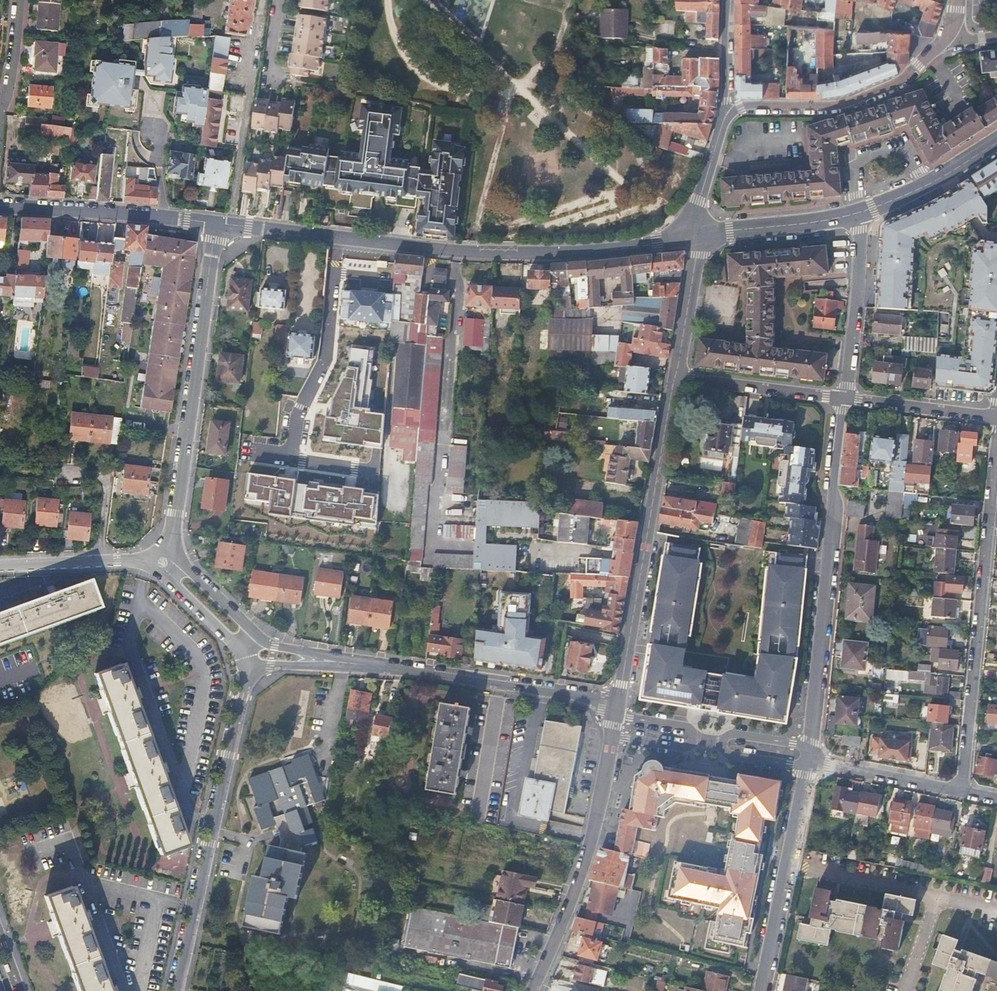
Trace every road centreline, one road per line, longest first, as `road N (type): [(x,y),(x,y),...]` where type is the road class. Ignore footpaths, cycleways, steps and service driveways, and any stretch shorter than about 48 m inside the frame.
road 1 (secondary): [(658,244),(503,254),(232,225)]
road 2 (residential): [(996,437),(961,790)]
road 3 (residential): [(845,397),(810,747)]
road 4 (residential): [(216,223),(164,563)]
road 5 (residential): [(619,702),(676,377)]
road 6 (unclassified): [(249,678),(177,990)]
road 7 (residential): [(533,990),(581,881),(613,737)]
road 8 (unclassified): [(619,702),(364,667)]
road 9 (residential): [(724,120),(758,107),(859,103),(914,80),(950,41)]
road 10 (residential): [(232,225),(262,0)]
road 11 (residential): [(859,213),(845,397)]
road 12 (residential): [(98,561),(103,502),(94,485),(0,475)]
road 13 (residential): [(676,377),(845,397)]
road 14 (secondary): [(698,236),(859,213)]
road 15 (secondary): [(161,216),(0,205)]
road 16 (residential): [(961,790),(807,761)]
road 17 (residential): [(785,863),(936,896)]
road 18 (secondary): [(859,213),(996,144)]
road 19 (residential): [(845,397),(996,417)]
road 20 (residential): [(676,377),(698,236)]
road 21 (residential): [(0,130),(16,0)]
road 22 (residential): [(263,644),(204,581),(164,563)]
road 23 (residential): [(785,863),(761,990)]
road 24 (residential): [(725,0),(724,120)]

